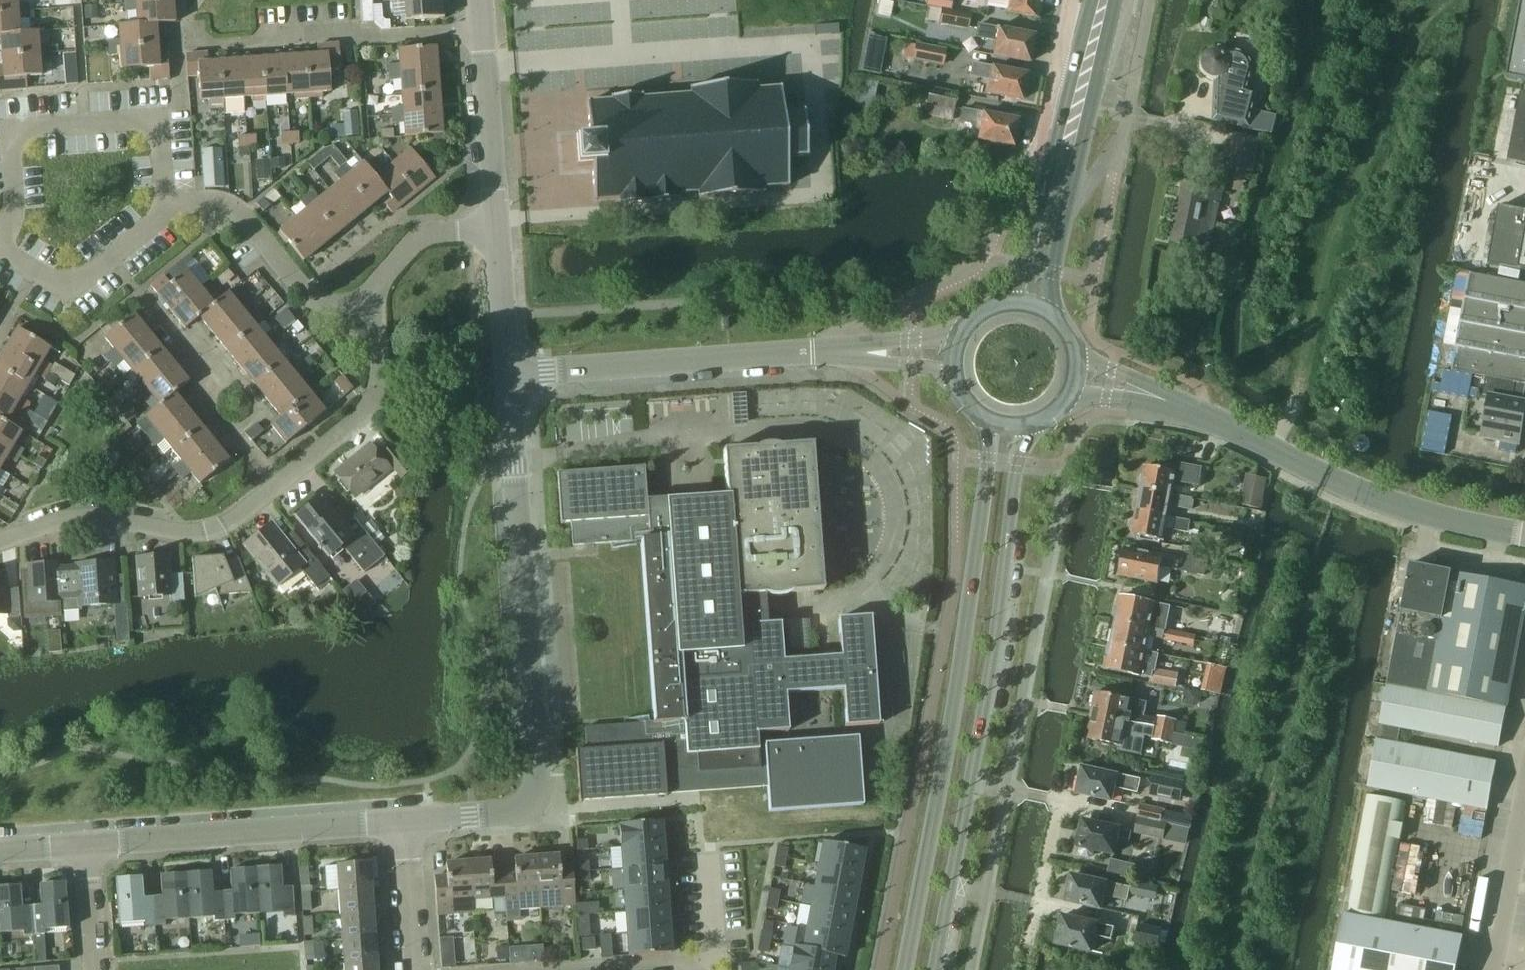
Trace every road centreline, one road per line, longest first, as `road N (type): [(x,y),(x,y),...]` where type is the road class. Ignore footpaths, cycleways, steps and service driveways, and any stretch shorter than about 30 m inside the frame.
road 1 (tertiary): [(403,823),(518,810),(535,788),(504,377)]
road 2 (primary): [(990,427),(963,651),(904,969)]
road 3 (residential): [(371,308),(380,342),(374,402),(244,512),(212,530),(185,531),(85,517),(0,543)]
road 4 (unclassified): [(1524,536),(1393,504),(1318,475),(1207,416),(1145,397)]
road 5 (tertiary): [(504,377),(867,355)]
road 6 (primary): [(970,783),(1022,432)]
road 7 (residential): [(0,234),(12,212),(7,131),(159,121),(165,205)]
road 8 (tertiary): [(86,848),(403,823)]
road 9 (residential): [(481,29),(191,46),(189,27)]
road 10 (residential): [(371,308),(322,307),(221,205),(165,205)]
road 11 (primary): [(1051,315),(1080,158),(1079,103)]
road 12 (primary): [(1079,103),(1053,150),(1015,304)]
road 13 (tertiary): [(481,29),(494,234)]
road 14 (residential): [(165,205),(158,222),(77,282),(47,279),(0,253)]
road 15 (residential): [(1038,902),(1060,799),(970,783)]
road 16 (unclassified): [(1490,969),(1524,791)]
road 17 (residential): [(494,234),(441,232),(415,243),(371,308)]
road 18 (residential): [(414,969),(403,823)]
road 19 (tertiary): [(494,234),(504,377)]
road 20 (residential): [(699,966),(710,948),(704,848)]
road 21 (residential): [(93,969),(86,848)]

